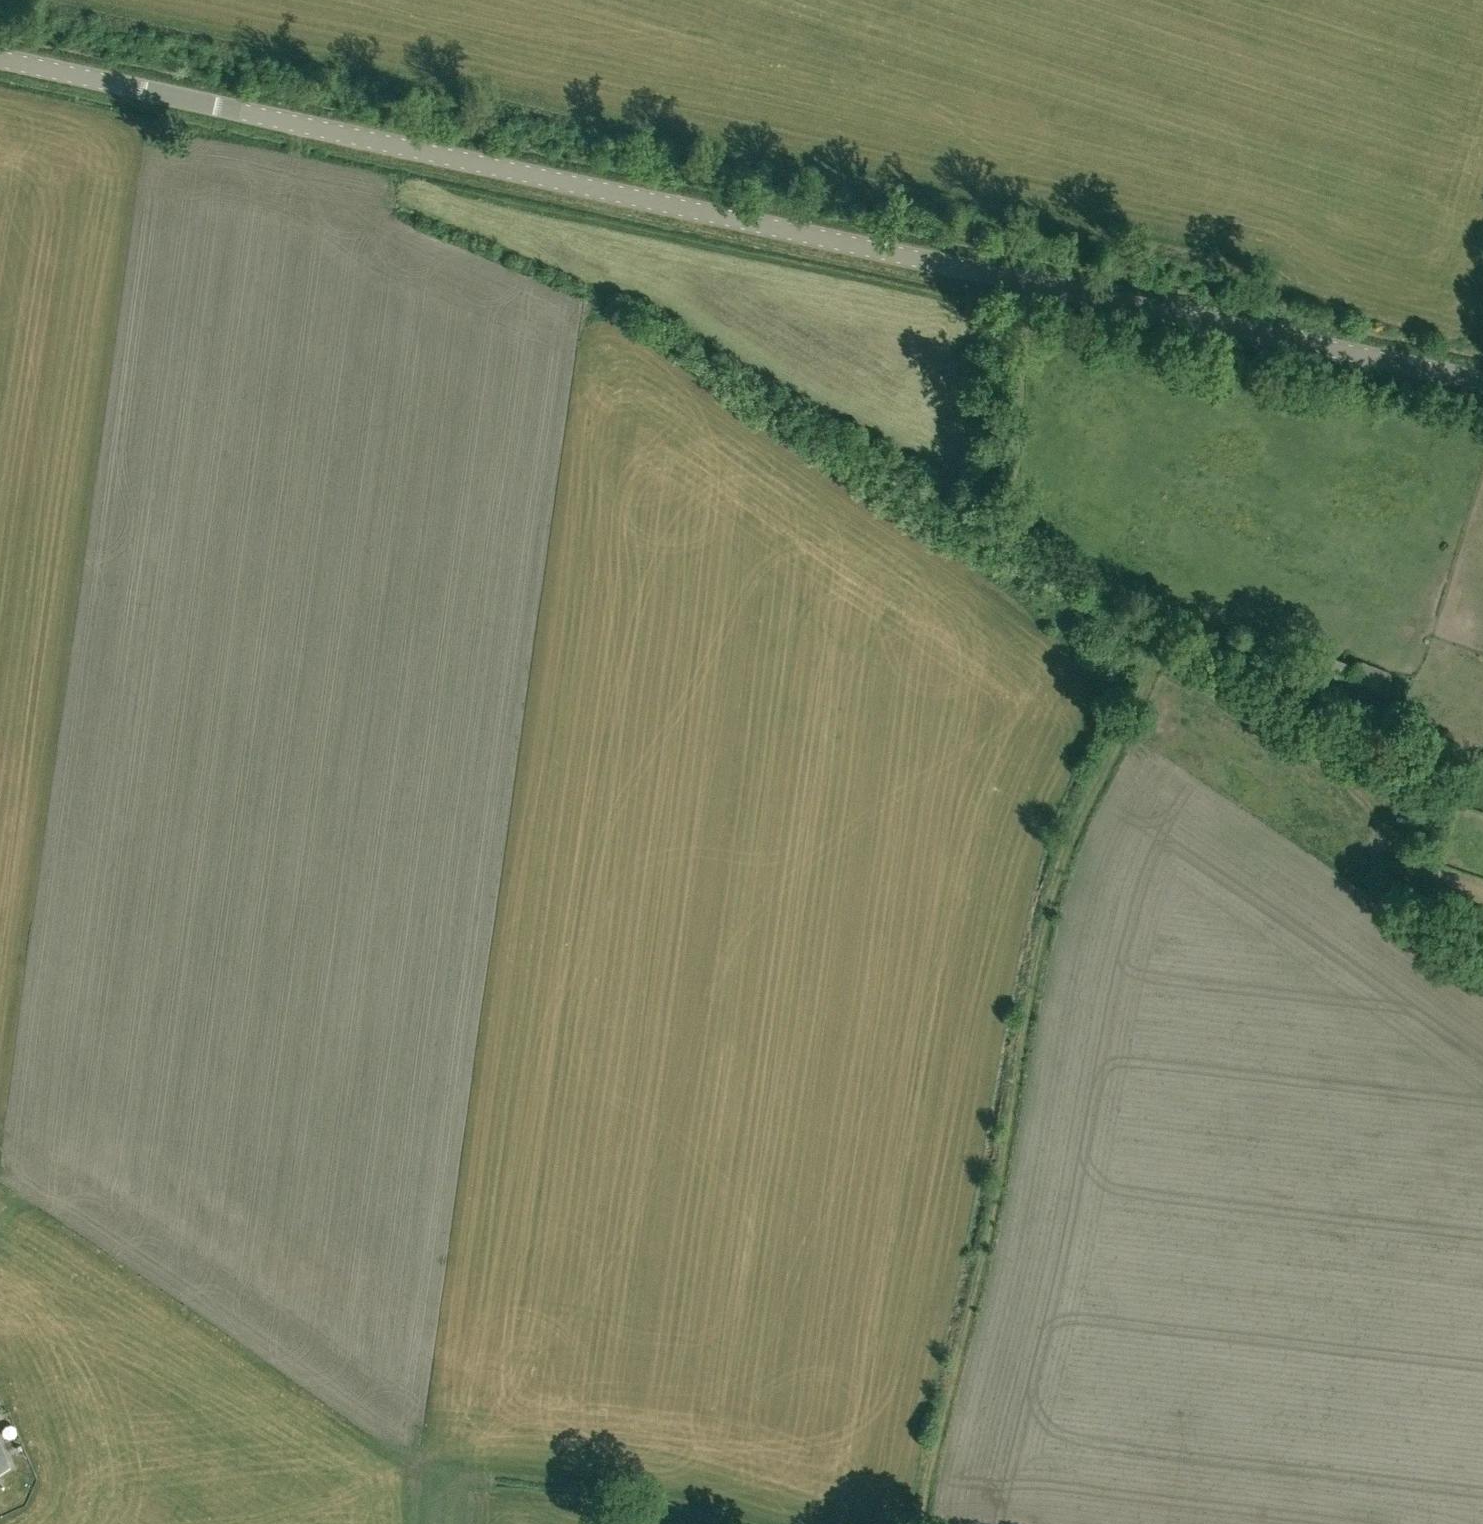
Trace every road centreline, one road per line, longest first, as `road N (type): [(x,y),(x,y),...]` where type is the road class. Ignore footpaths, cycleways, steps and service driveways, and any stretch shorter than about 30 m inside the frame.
road 1 (tertiary): [(1482,376),(0,62)]

